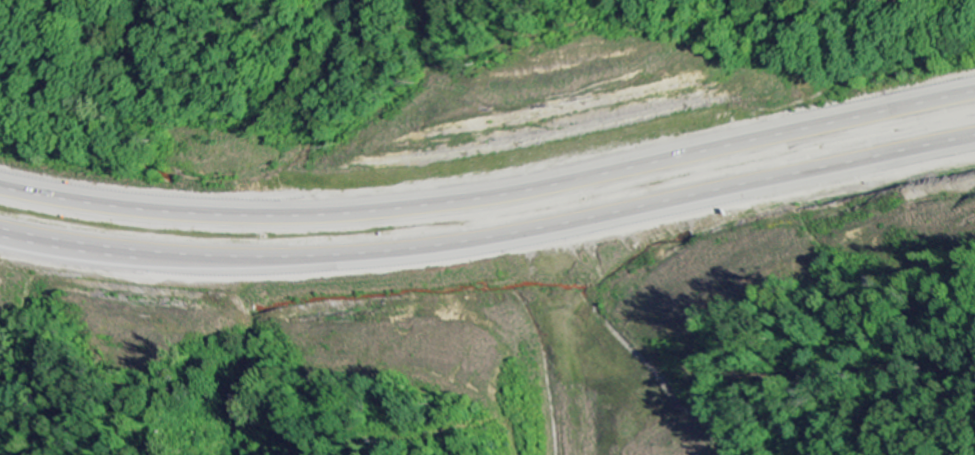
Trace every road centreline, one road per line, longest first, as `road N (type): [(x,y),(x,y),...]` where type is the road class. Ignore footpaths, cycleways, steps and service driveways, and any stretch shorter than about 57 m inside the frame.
road 1 (motorway): [(0,233),(181,256),(352,252),(640,205),(974,132)]
road 2 (motorway): [(974,95),(566,181),(374,209),(179,212),(0,185)]

